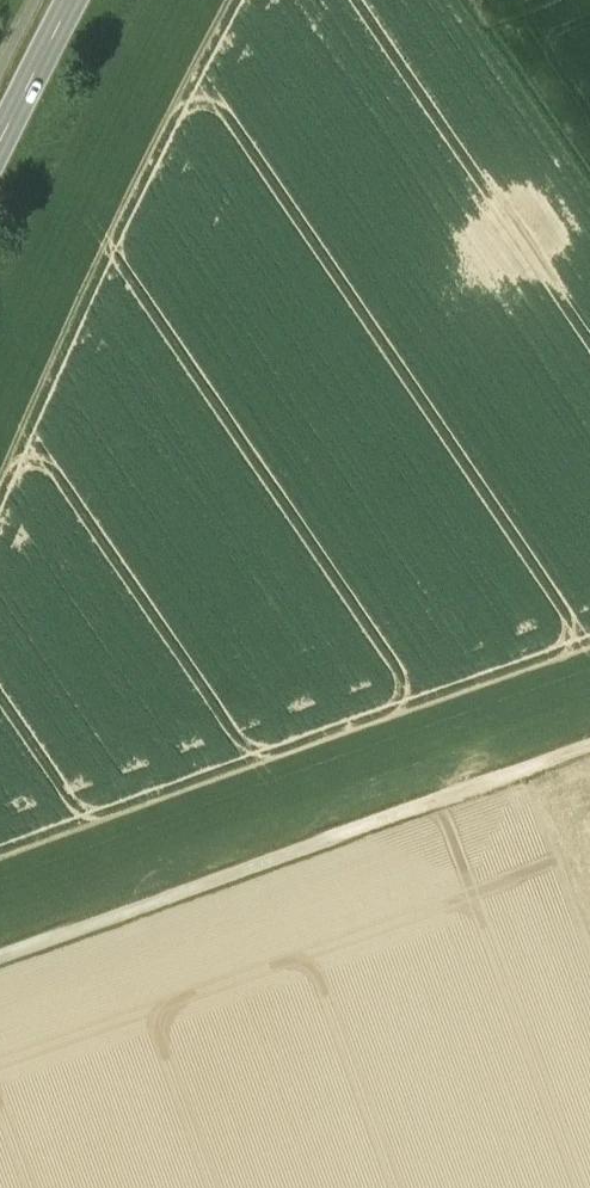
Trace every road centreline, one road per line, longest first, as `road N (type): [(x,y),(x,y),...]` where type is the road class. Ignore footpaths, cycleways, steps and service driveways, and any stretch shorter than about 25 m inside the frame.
road 1 (track): [(589,745),(0,955)]
road 2 (track): [(589,171),(474,0)]
road 3 (secondary): [(0,144),(72,0)]

